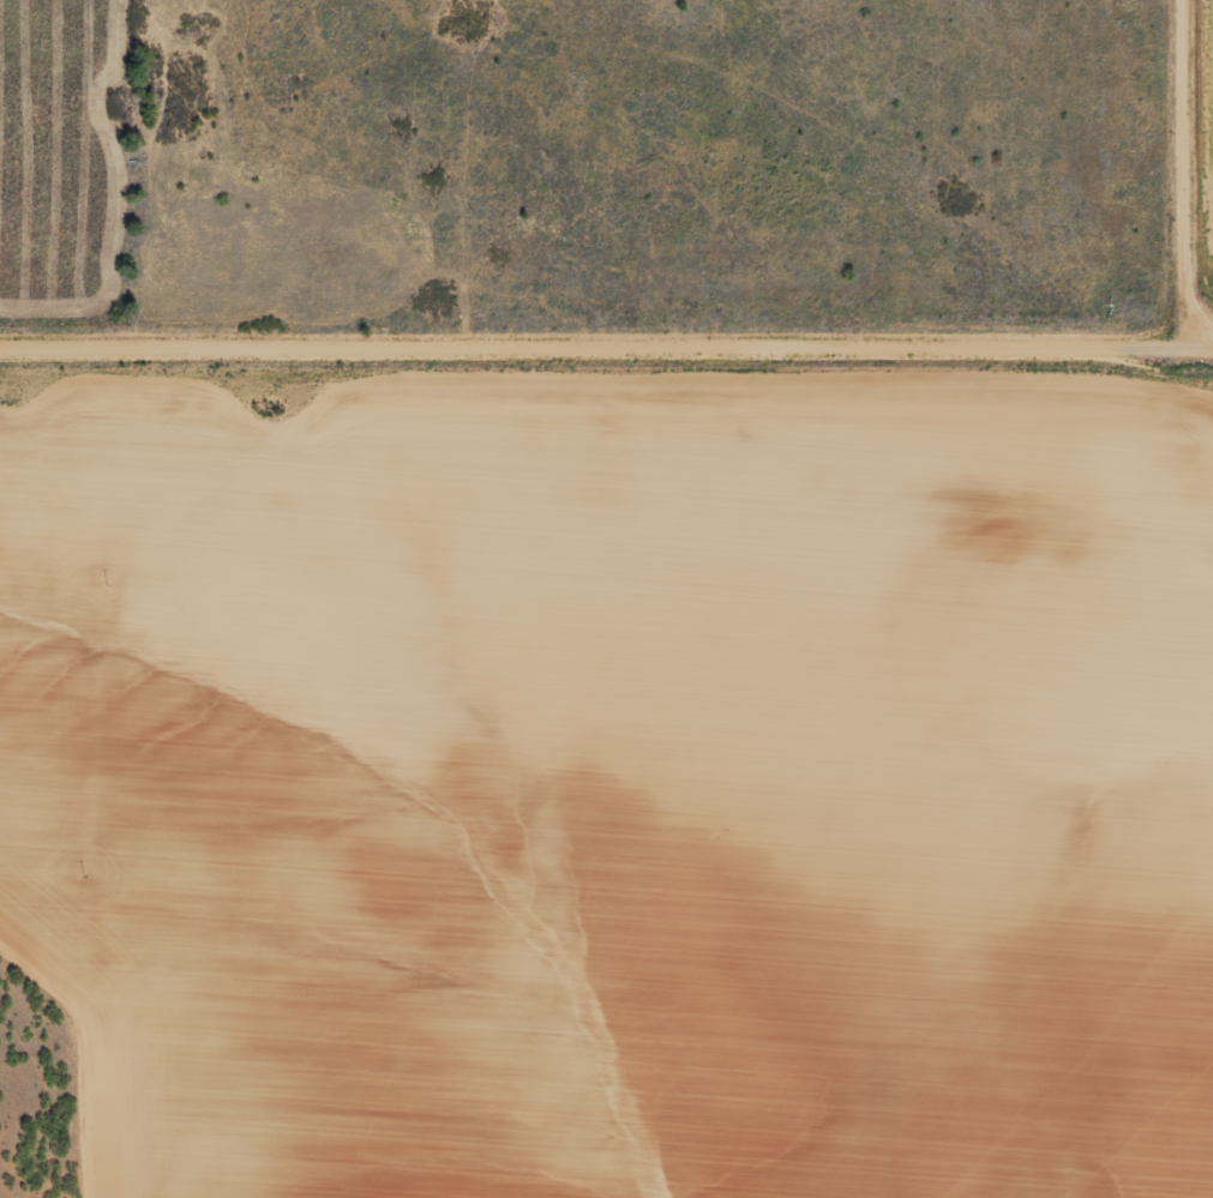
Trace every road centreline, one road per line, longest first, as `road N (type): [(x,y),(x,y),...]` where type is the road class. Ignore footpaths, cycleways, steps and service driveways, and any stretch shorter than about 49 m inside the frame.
road 1 (residential): [(1190,345),(0,345)]
road 2 (residential): [(1190,345),(1184,0)]

